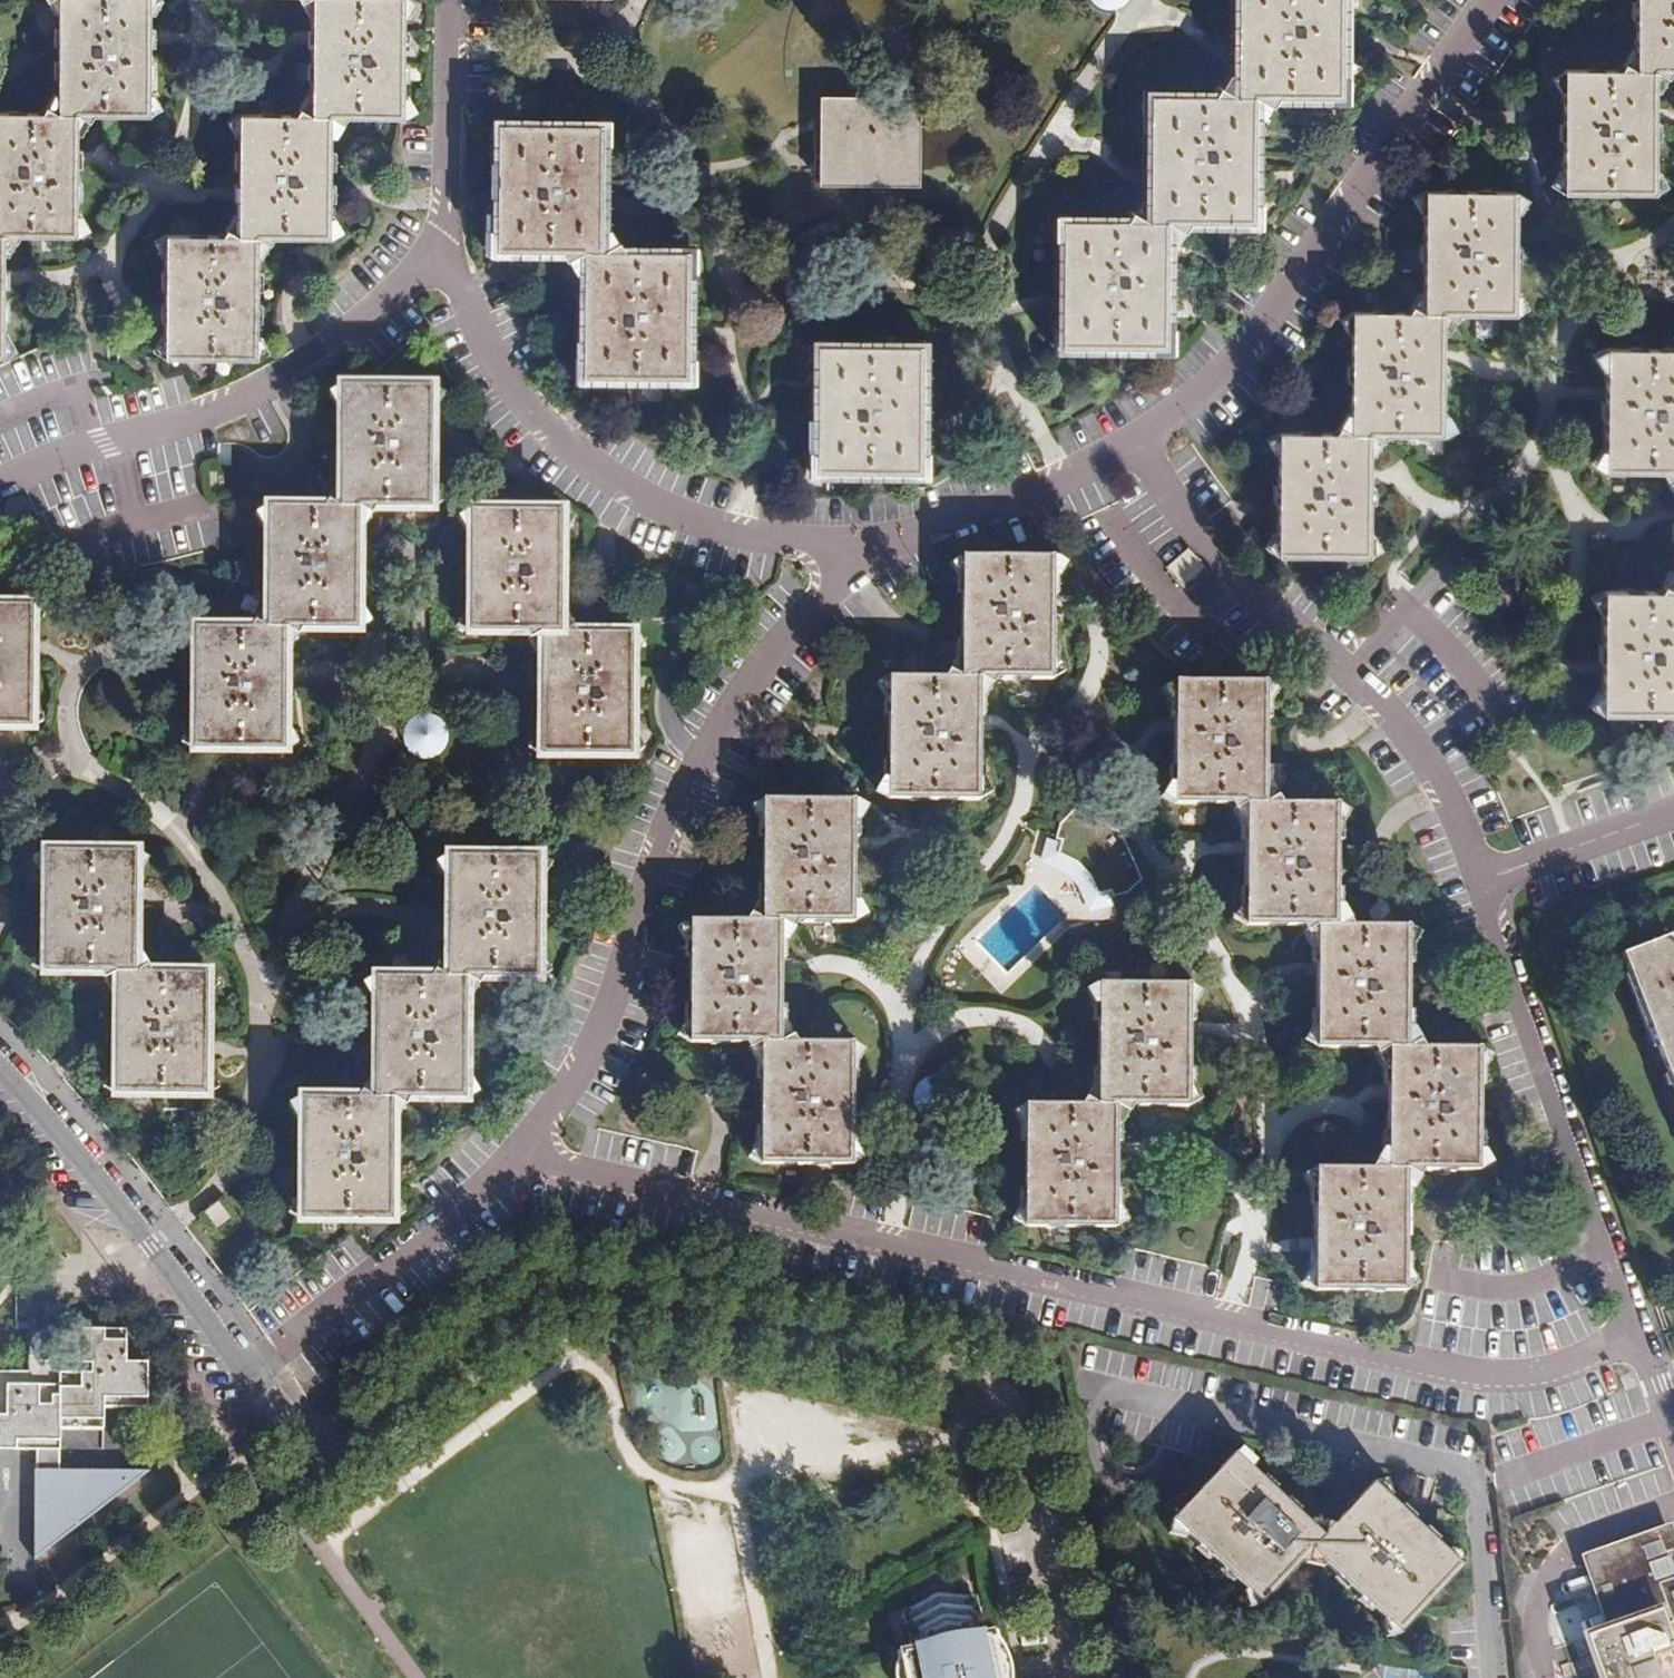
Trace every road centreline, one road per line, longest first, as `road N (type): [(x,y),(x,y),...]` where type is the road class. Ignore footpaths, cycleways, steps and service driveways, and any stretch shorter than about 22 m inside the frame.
road 1 (residential): [(527,1156),(552,1170),(1439,1370),(1536,1376),(1637,1338)]
road 2 (residential): [(285,1416),(322,1442),(357,1441),(558,1291),(972,1381),(1023,1429),(1075,1677)]
road 3 (residential): [(858,552),(857,572),(701,750),(667,817),(611,1010),(527,1156)]
road 4 (residential): [(1141,440),(1186,518),(1407,737),(1475,886)]
road 5 (residential): [(1141,440),(1229,361),(1486,0)]
road 6 (residential): [(439,245),(537,429),(641,494),(738,535),(834,542),(858,552)]
road 7 (residential): [(0,485),(99,444),(197,419),(274,382),(345,335),(439,245)]
road 8 (residential): [(1475,886),(1637,1338)]
road 9 (residential): [(250,1369),(156,1246),(0,1069)]
road 10 (residential): [(527,1156),(250,1369)]
road 11 (residential): [(858,552),(1141,440)]
road 12 (residential): [(453,0),(450,223),(439,245)]
road 13 (residential): [(1673,814),(1475,886)]

